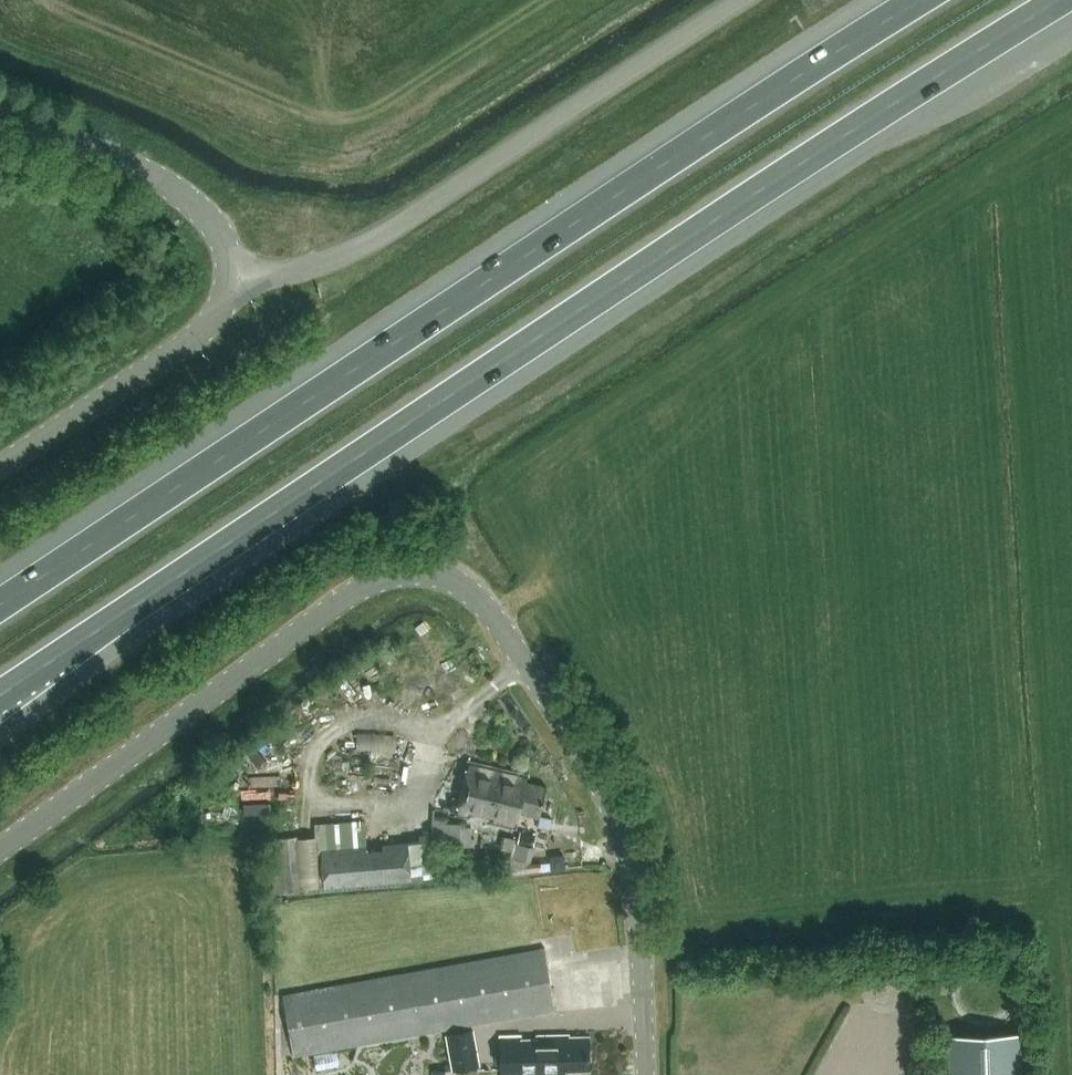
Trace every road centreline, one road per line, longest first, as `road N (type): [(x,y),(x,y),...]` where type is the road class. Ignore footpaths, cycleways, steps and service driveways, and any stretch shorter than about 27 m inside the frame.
road 1 (motorway): [(0,696),(1060,0)]
road 2 (motorway): [(920,0),(0,604)]
road 3 (unclassified): [(0,842),(367,581),(398,572),(448,574),(472,586),(498,615),(628,835),(639,881),(646,1074)]
road 4 (unclassified): [(750,0),(374,247),(306,273),(234,275)]
road 5 (unclassified): [(0,471),(184,353),(215,319),(234,275)]
road 6 (unclassified): [(234,275),(212,210),(161,172),(0,109)]

